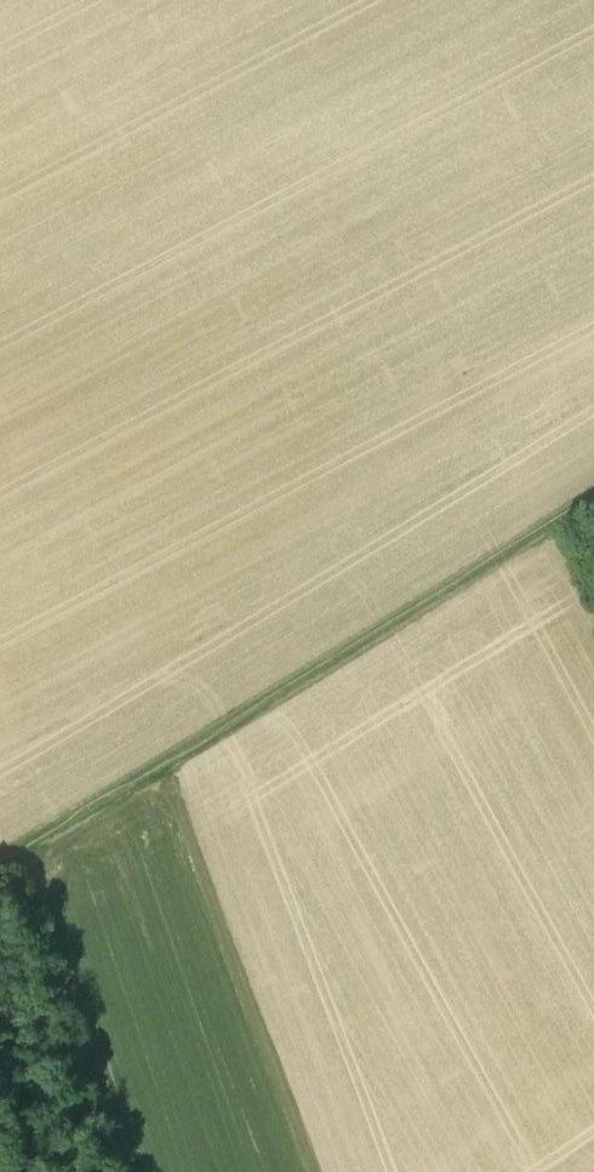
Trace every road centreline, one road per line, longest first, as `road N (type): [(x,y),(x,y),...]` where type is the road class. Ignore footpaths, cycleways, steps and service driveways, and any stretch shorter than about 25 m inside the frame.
road 1 (track): [(0,858),(593,494)]

